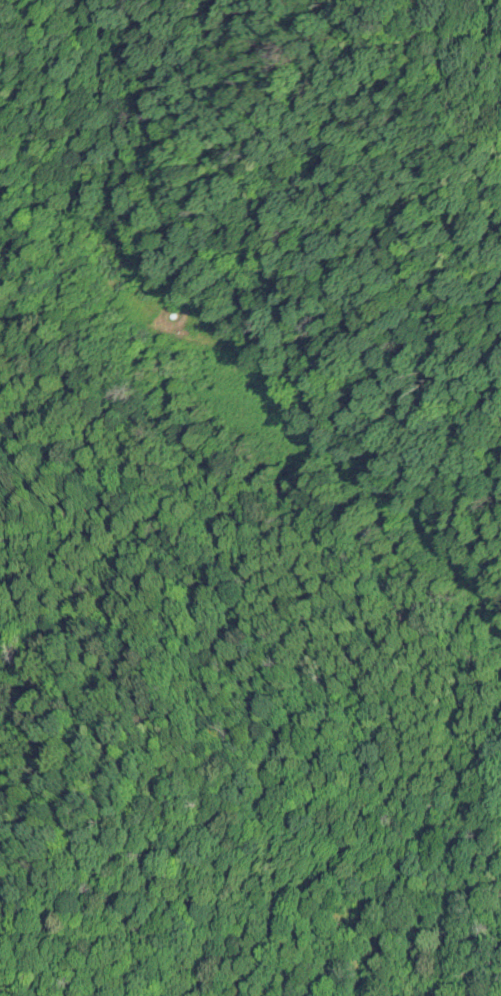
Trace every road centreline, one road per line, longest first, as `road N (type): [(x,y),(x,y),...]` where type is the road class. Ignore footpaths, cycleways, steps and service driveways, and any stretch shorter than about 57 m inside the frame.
road 1 (tertiary): [(499,995),(500,873)]

